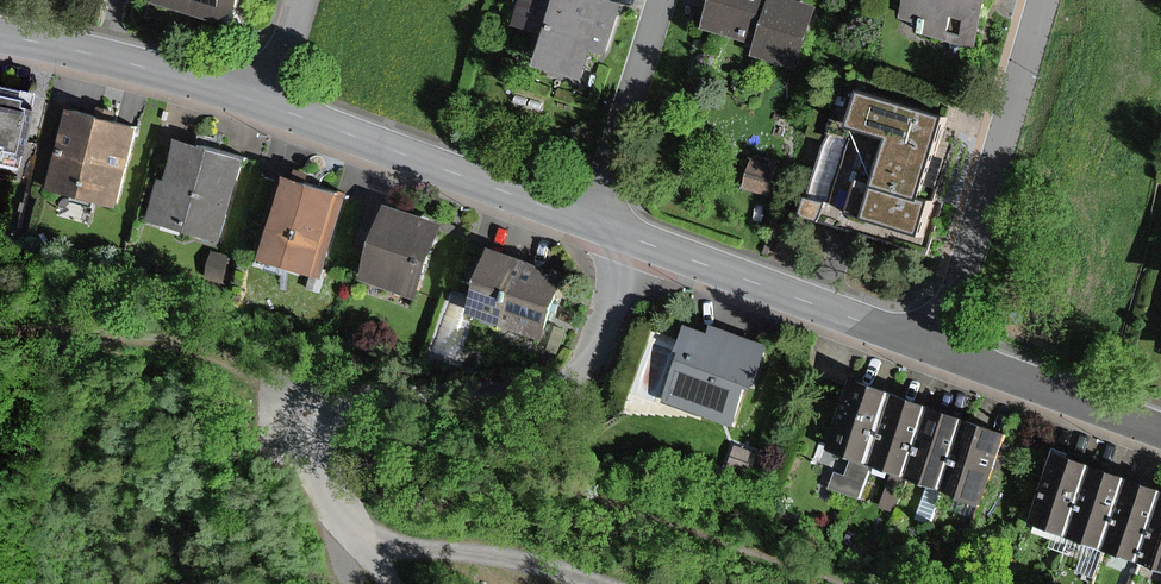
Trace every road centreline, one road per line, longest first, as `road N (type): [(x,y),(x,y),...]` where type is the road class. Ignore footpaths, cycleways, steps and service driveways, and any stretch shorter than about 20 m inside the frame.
road 1 (unclassified): [(634,237),(601,352),(576,389),(538,397),(299,399)]
road 2 (residential): [(1044,0),(945,346)]
road 3 (residential): [(264,102),(591,222)]
road 4 (residential): [(634,237),(945,346)]
road 5 (track): [(0,335),(165,338),(247,358),(299,399)]
road 6 (residential): [(0,35),(264,102)]
road 7 (track): [(594,583),(344,523)]
road 8 (residential): [(663,0),(591,222)]
road 9 (residential): [(945,346),(1160,429)]
road 10 (track): [(299,399),(296,417),(344,523),(379,563)]

